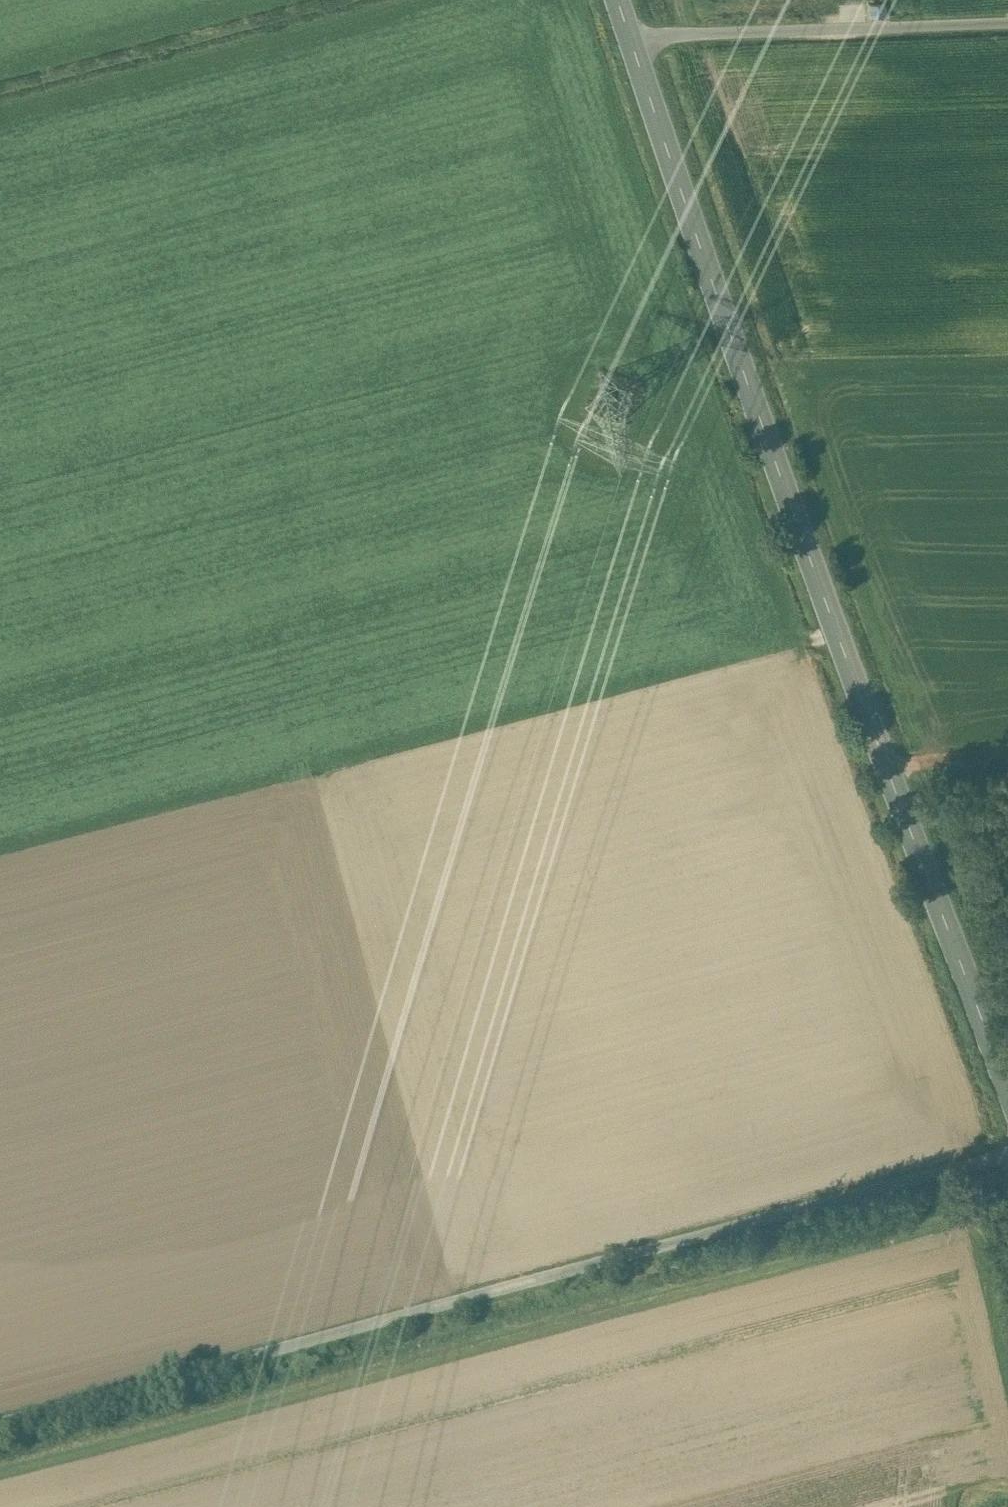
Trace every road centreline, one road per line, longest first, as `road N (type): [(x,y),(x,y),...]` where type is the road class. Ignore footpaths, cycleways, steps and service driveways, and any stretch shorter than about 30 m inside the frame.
road 1 (secondary): [(619,0),(819,584),(1007,1087)]
road 2 (unclassified): [(0,1421),(991,1159),(1007,1148)]
road 3 (track): [(1007,745),(886,762)]

